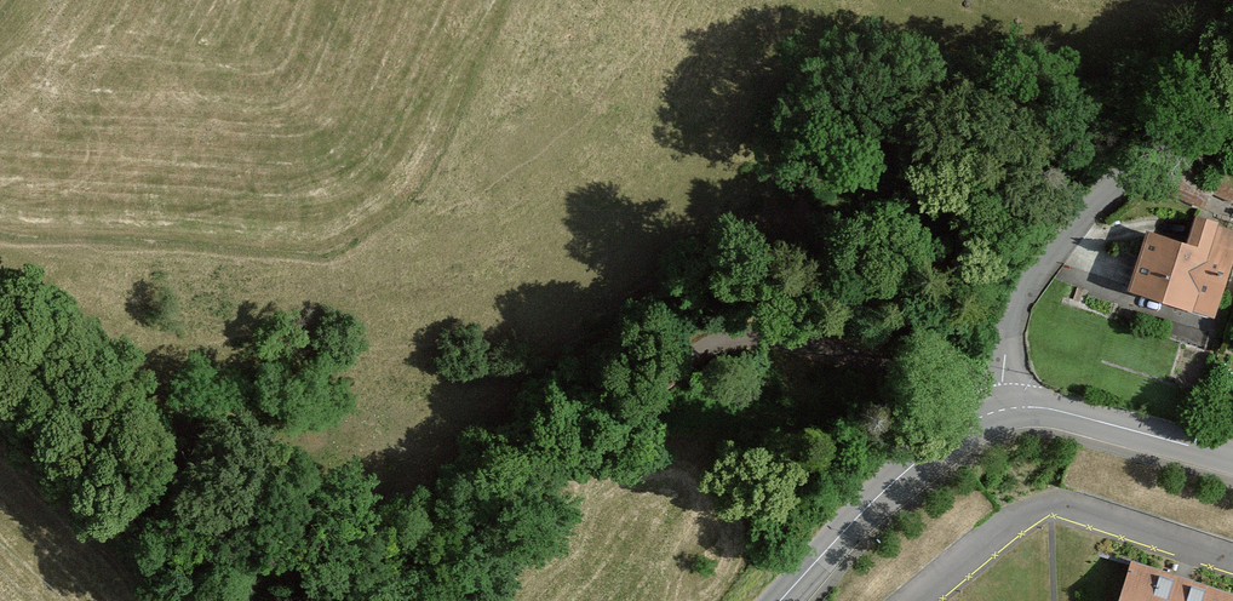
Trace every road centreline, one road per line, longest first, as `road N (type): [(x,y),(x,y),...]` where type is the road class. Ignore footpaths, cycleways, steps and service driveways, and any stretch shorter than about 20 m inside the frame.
road 1 (track): [(1021,296),(879,255),(765,263),(632,364),(432,534),(310,570),(192,548),(29,352),(0,336)]
road 2 (motorway): [(209,0),(394,55),(1062,286),(1232,355)]
road 3 (unclassified): [(1232,98),(1104,195),(1047,258),(1013,315),(1003,368),(1007,408)]
road 4 (motorway): [(1232,120),(933,0)]
road 5 (tertiary): [(1007,408),(970,423),(921,459),(782,600)]
road 6 (tertiary): [(1232,462),(1064,412),(1007,408)]

